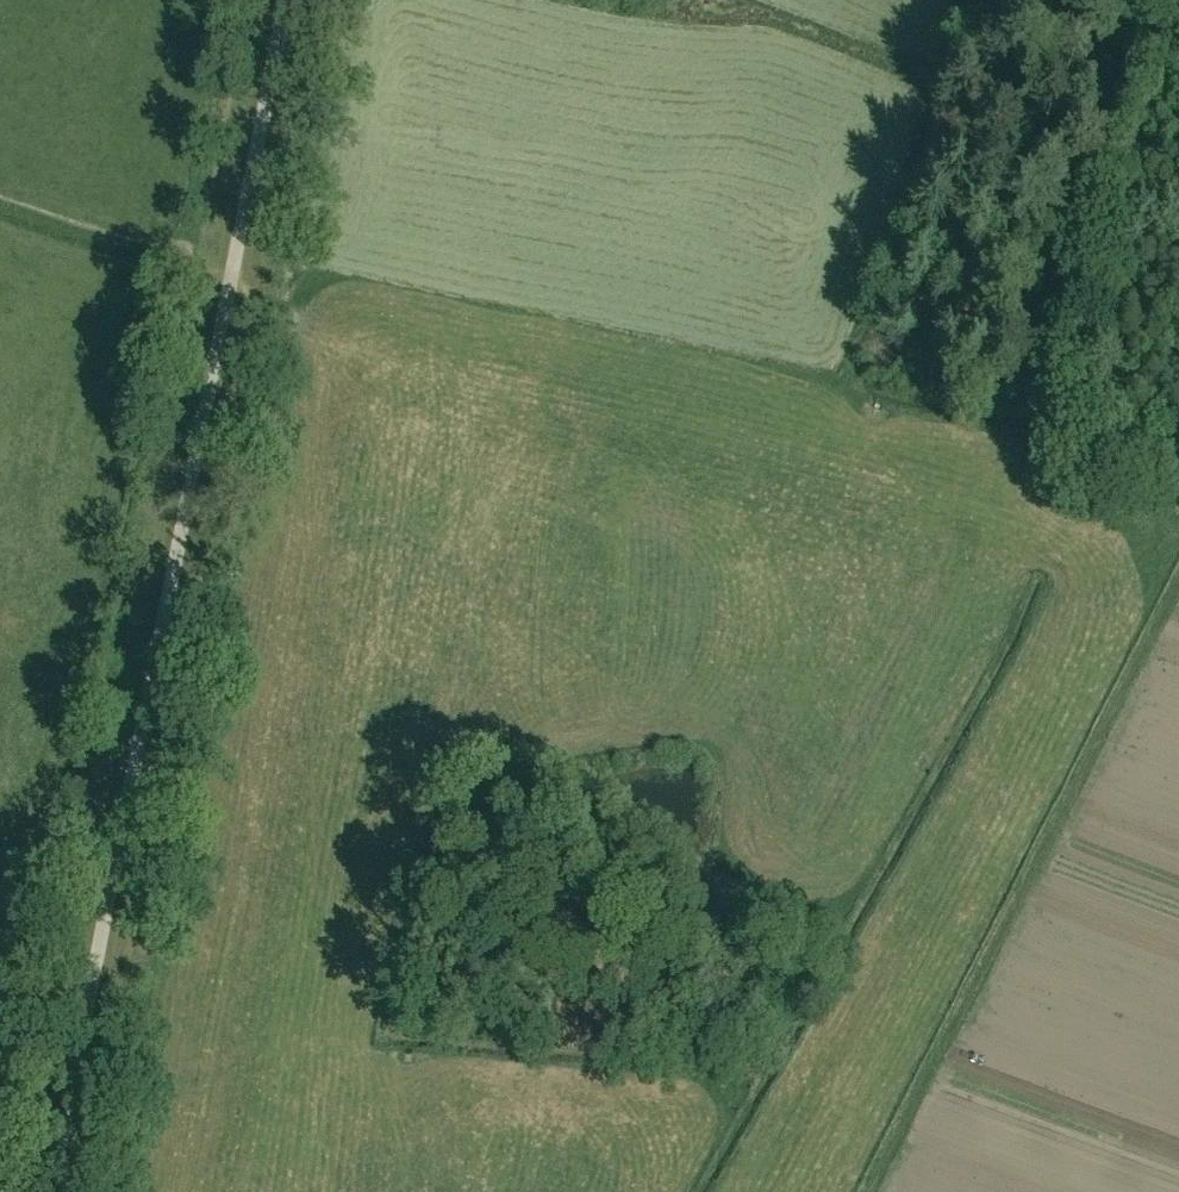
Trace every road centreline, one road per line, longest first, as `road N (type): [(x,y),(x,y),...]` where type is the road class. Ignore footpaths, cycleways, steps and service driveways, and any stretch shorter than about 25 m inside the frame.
road 1 (residential): [(48,1191),(283,0)]

